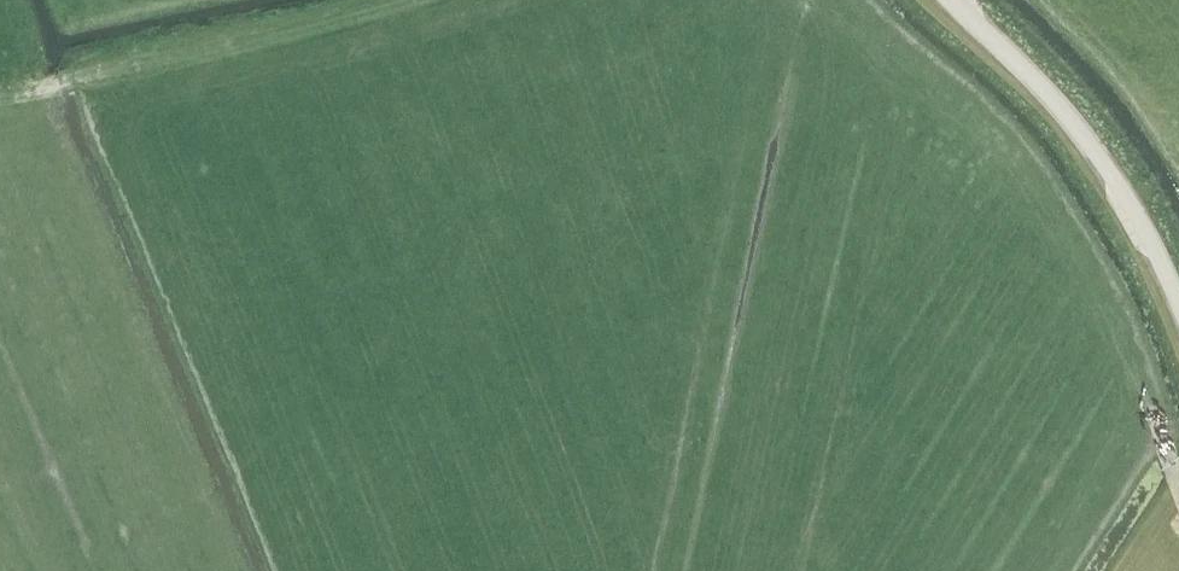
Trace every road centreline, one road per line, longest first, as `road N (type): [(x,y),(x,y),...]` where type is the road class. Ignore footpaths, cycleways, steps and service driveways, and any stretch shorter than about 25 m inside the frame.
road 1 (unclassified): [(1178,310),(1102,168),(953,0)]

